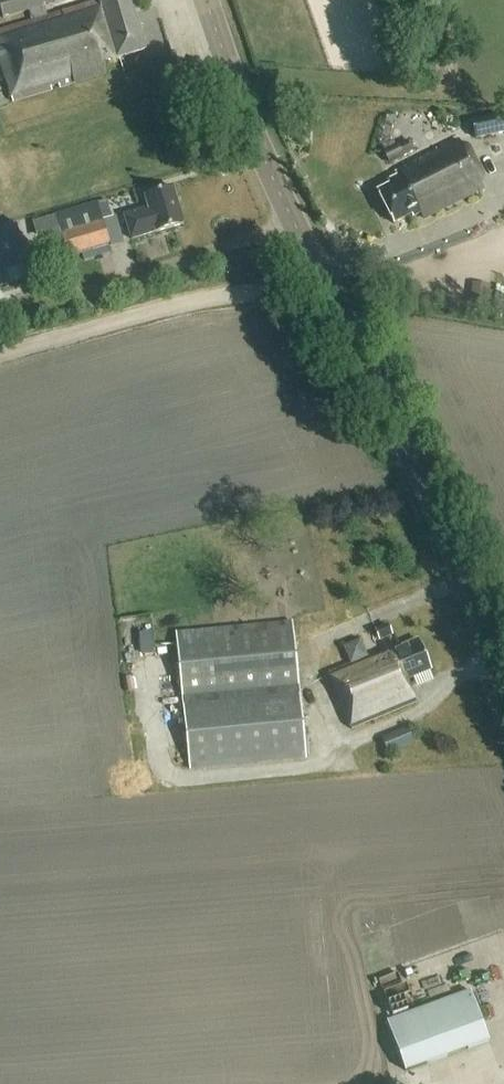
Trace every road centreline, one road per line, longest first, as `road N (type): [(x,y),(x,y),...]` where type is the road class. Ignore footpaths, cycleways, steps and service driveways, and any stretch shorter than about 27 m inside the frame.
road 1 (tertiary): [(503,685),(414,466),(259,138),(209,0)]
road 2 (track): [(0,355),(192,302),(321,279)]

